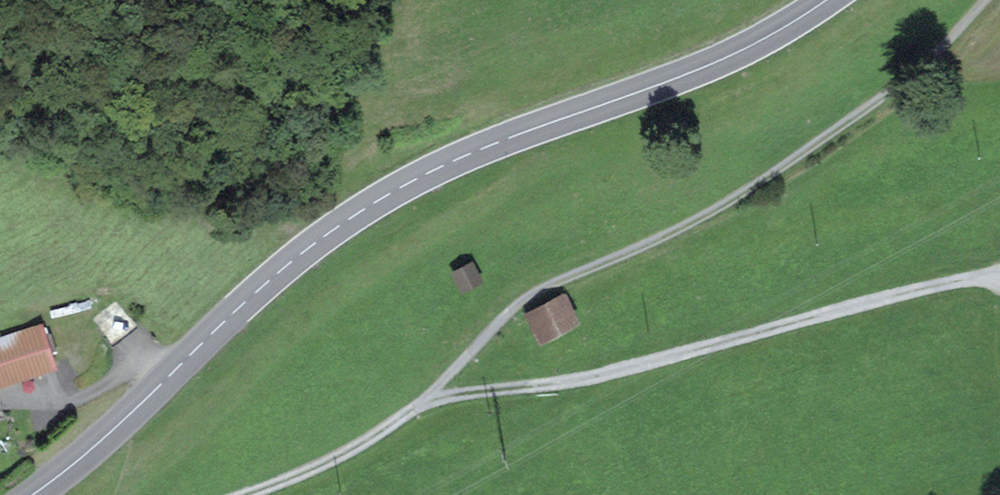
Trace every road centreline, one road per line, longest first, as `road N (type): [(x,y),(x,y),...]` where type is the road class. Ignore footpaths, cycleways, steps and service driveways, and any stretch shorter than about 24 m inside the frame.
road 1 (secondary): [(828,0),(684,79),(403,188),(294,262),(33,494)]
road 2 (track): [(248,494),(296,481),(419,409),(528,296),(706,212),(927,61),(986,0)]
road 3 (track): [(419,409),(629,373),(999,273)]

